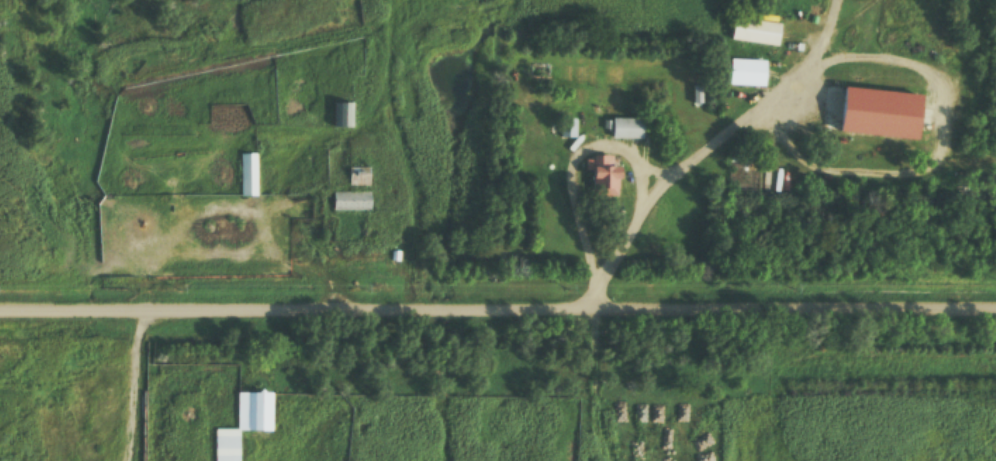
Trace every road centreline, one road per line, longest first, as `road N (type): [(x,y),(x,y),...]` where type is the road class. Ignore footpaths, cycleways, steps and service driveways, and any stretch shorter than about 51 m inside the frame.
road 1 (residential): [(995,305),(0,304)]

